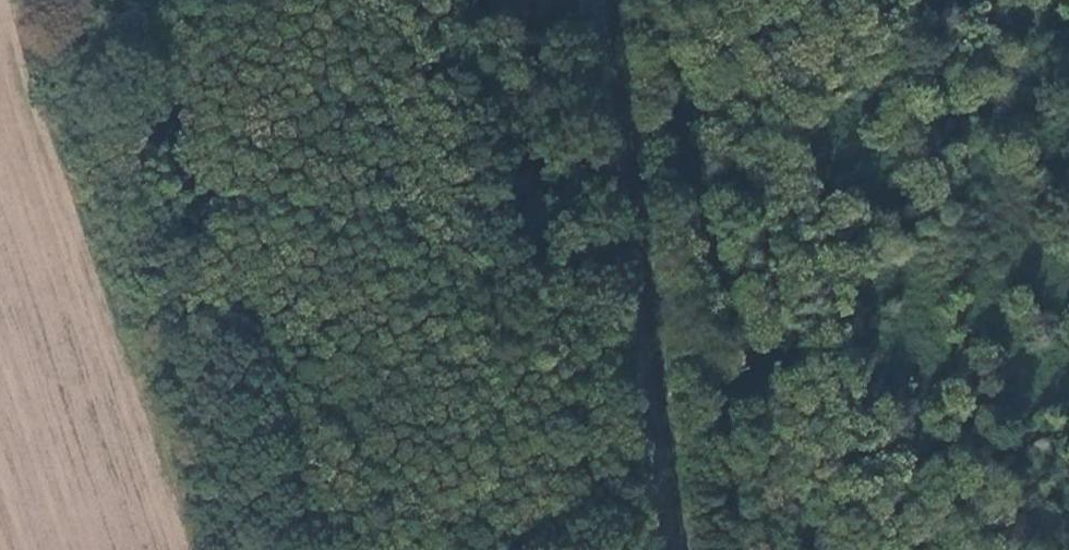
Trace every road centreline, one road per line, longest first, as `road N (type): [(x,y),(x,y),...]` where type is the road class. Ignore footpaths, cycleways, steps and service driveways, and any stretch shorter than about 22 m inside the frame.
road 1 (tertiary): [(674,549),(601,0)]

